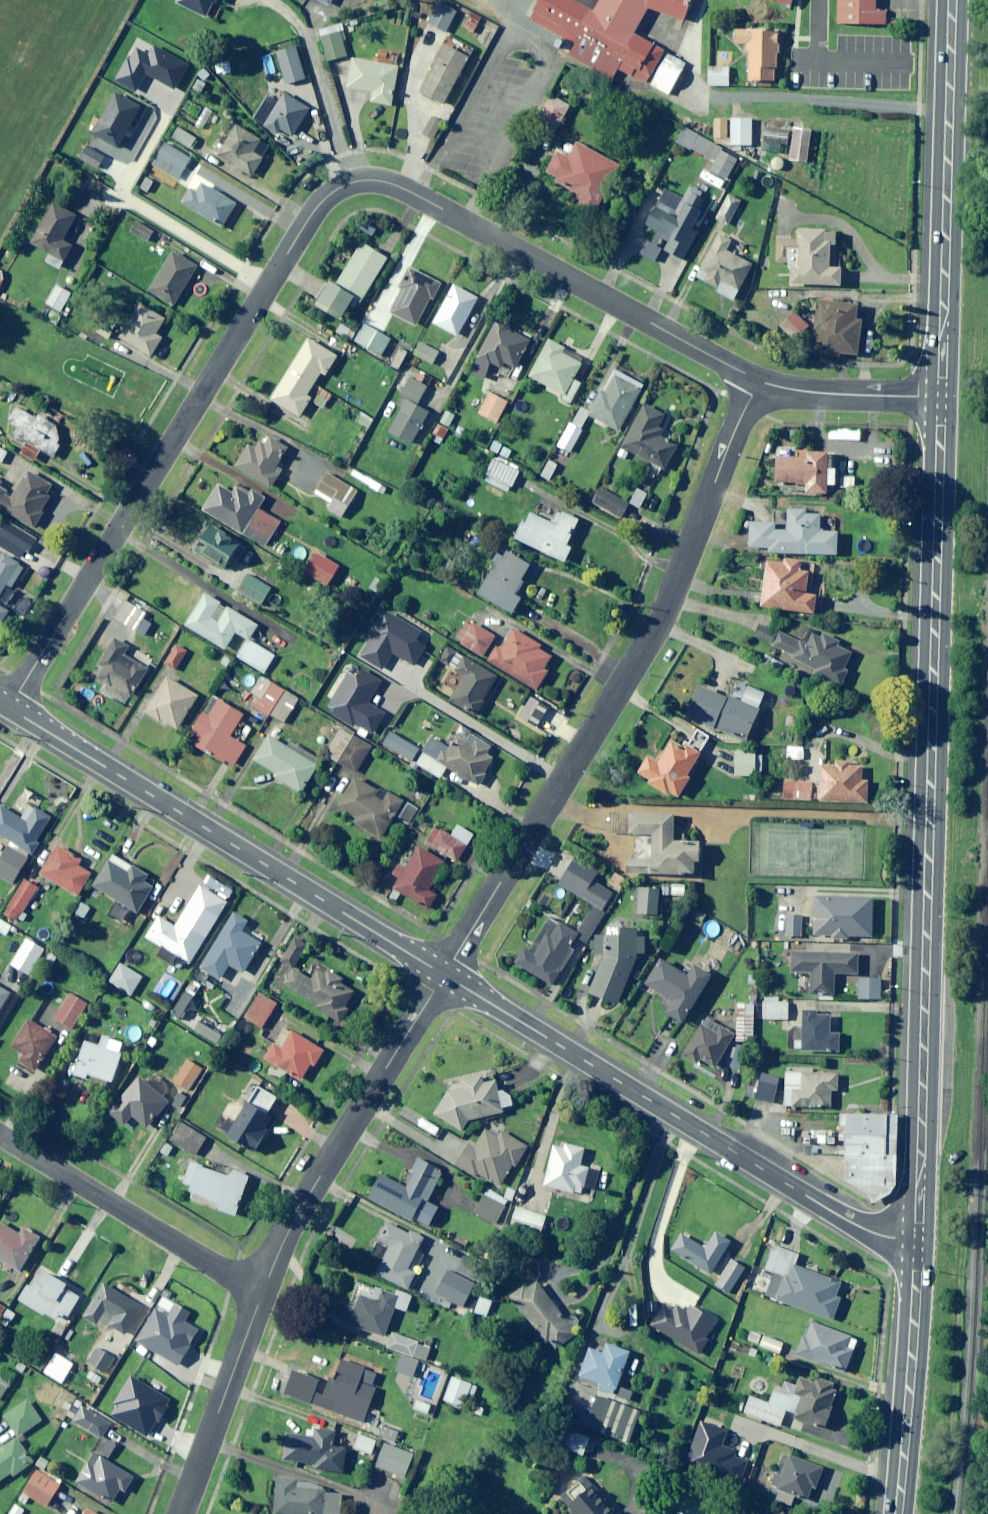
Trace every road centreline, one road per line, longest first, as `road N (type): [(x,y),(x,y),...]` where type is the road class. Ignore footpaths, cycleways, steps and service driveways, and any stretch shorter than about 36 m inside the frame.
road 1 (primary): [(918,1242),(941,397)]
road 2 (residential): [(757,381),(658,629),(445,975)]
road 3 (residential): [(10,710),(304,204)]
road 4 (tertiary): [(918,1242),(846,1219),(445,975)]
road 5 (residential): [(757,381),(374,173),(336,179),(304,204)]
road 6 (tertiary): [(445,975),(10,710)]
road 7 (primary): [(941,397),(953,0)]
road 8 (residential): [(445,975),(306,1198),(264,1289)]
road 9 (residential): [(264,1289),(0,1129)]
road 10 (primary): [(899,1513),(918,1242)]
road 11 (residential): [(264,1289),(181,1513)]
road 12 (residential): [(941,397),(819,394),(757,381)]

